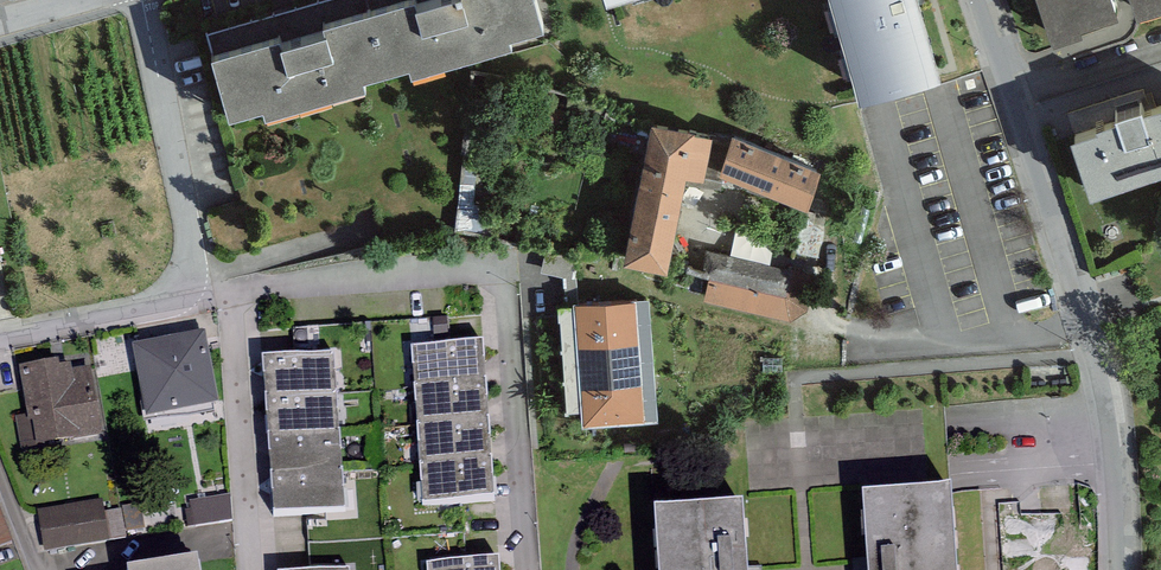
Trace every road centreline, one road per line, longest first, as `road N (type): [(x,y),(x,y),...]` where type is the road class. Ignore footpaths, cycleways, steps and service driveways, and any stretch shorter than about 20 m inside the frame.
road 1 (residential): [(1124,569),(1113,411),(1093,322),(989,0)]
road 2 (residential): [(143,0),(197,272),(189,292),(160,308),(0,337)]

